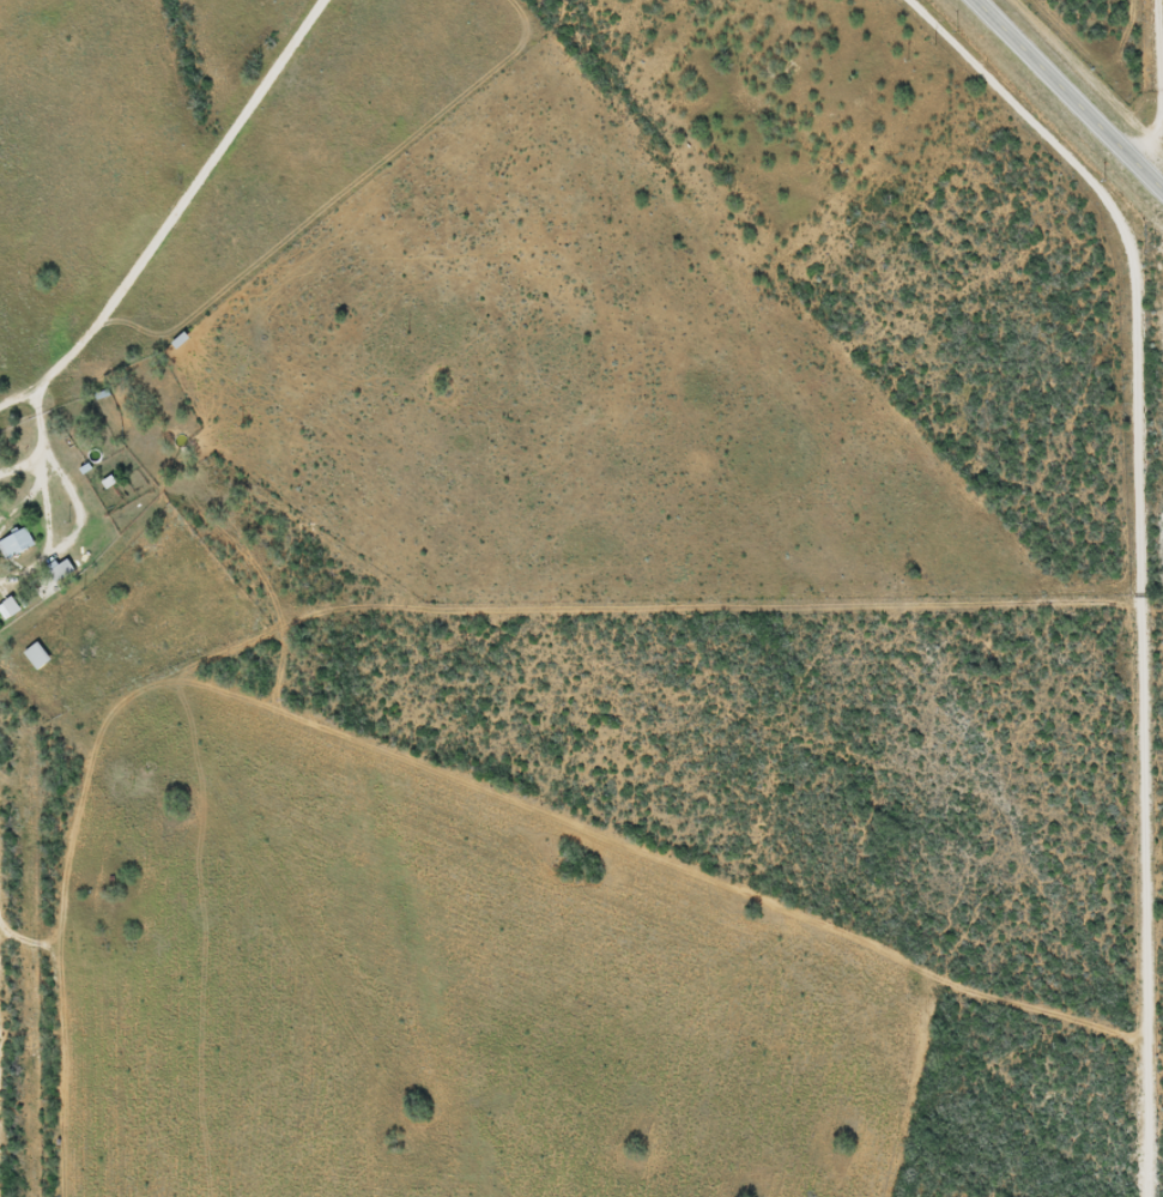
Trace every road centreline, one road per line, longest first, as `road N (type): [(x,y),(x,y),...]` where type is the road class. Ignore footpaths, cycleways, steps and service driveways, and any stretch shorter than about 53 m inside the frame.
road 1 (residential): [(0,484),(16,473),(348,0)]
road 2 (residential): [(43,1196),(38,749),(0,704)]
road 3 (secondary): [(1162,204),(969,0)]

